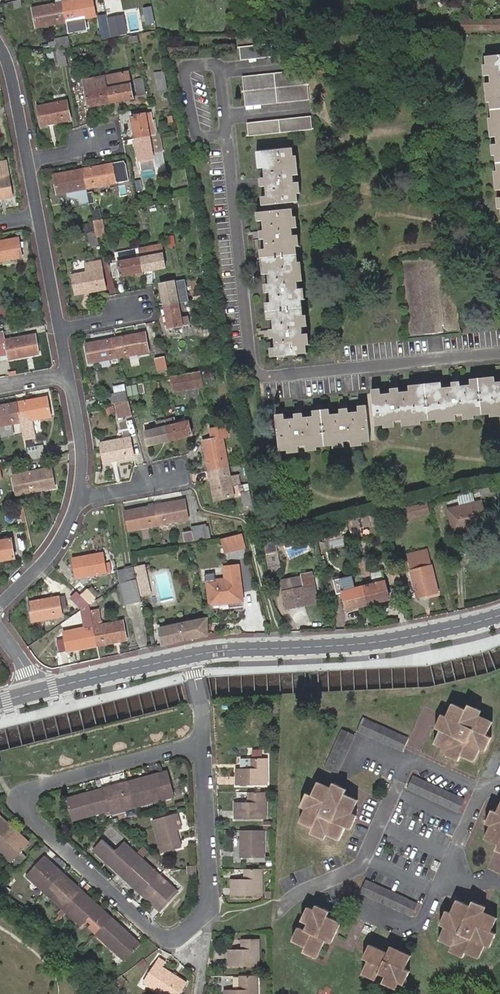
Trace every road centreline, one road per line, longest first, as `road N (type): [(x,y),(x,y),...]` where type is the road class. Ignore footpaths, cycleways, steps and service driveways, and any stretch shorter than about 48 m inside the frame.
road 1 (residential): [(202,743),(40,784),(27,798),(31,819),(155,937),(175,937),(201,919),(208,898)]
road 2 (tertiary): [(499,615),(381,641),(189,656)]
road 3 (residential): [(443,876),(423,921),(402,928),(339,903),(329,880)]
road 4 (tertiary): [(189,656),(33,692)]
road 5 (residential): [(208,898),(202,743)]
road 6 (residential): [(409,763),(363,861),(329,880)]
road 7 (residential): [(0,605),(47,560),(80,494)]
road 8 (residential): [(80,494),(82,452),(68,374)]

